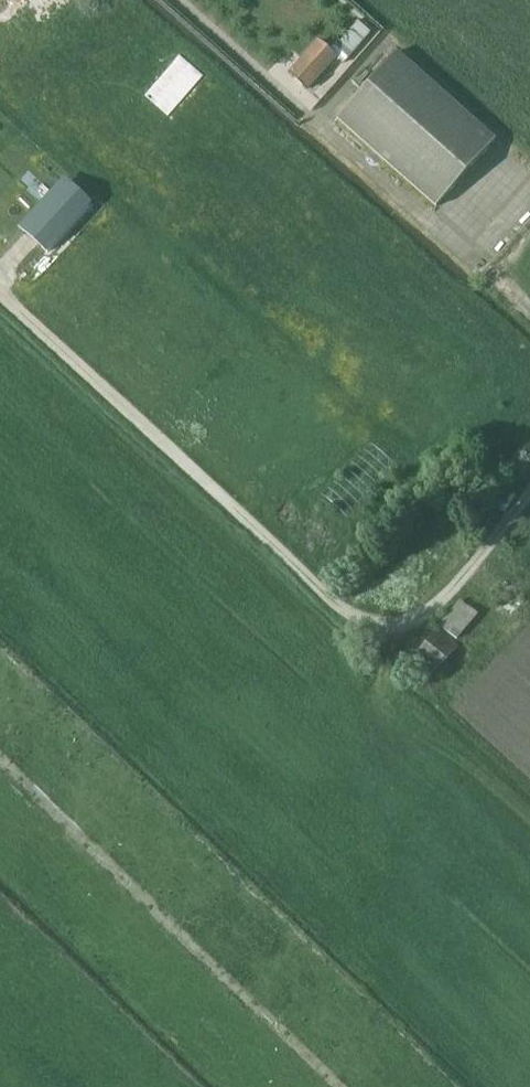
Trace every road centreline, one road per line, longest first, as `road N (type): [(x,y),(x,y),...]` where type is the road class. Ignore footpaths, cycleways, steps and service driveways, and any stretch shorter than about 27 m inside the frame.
road 1 (track): [(0,293),(338,606),(366,622),(396,626),(442,601),(529,492)]

